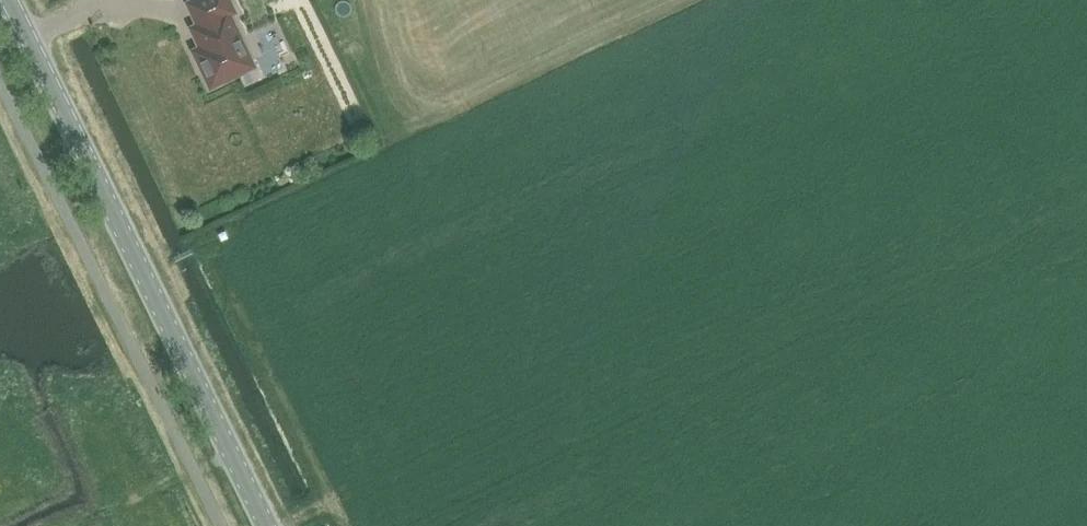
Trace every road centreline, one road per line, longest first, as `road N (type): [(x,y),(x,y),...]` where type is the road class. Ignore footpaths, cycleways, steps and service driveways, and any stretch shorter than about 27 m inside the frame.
road 1 (unclassified): [(269,525),(7,0)]

